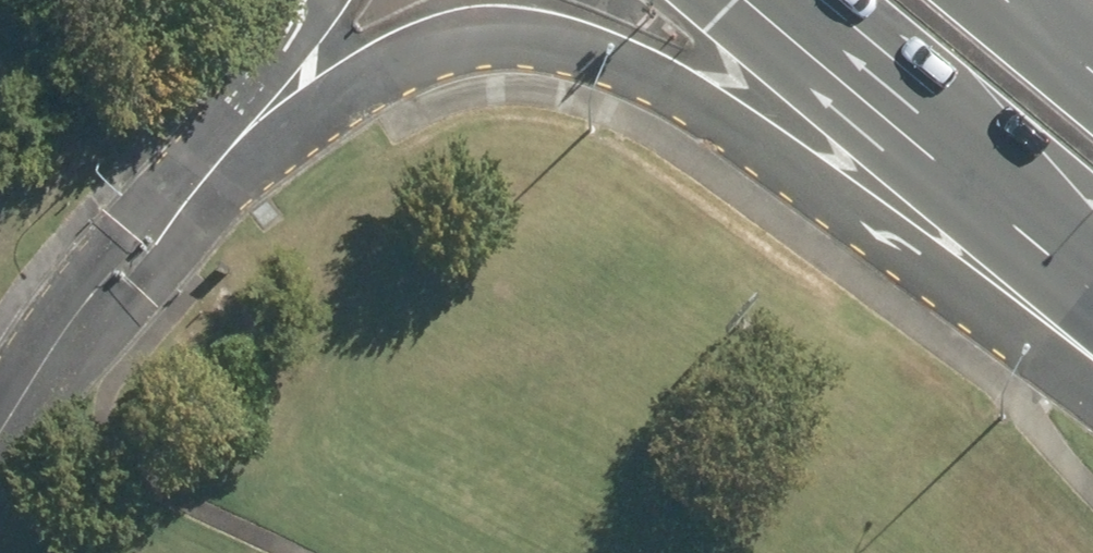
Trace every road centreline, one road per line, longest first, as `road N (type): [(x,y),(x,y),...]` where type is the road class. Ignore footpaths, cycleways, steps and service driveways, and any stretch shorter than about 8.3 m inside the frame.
road 1 (residential): [(1069,297),(695,92),(522,36),(407,55),(243,146)]
road 2 (primary): [(1069,297),(732,0)]
road 3 (residential): [(0,448),(132,246),(243,146)]
road 4 (residential): [(243,146),(316,0)]

